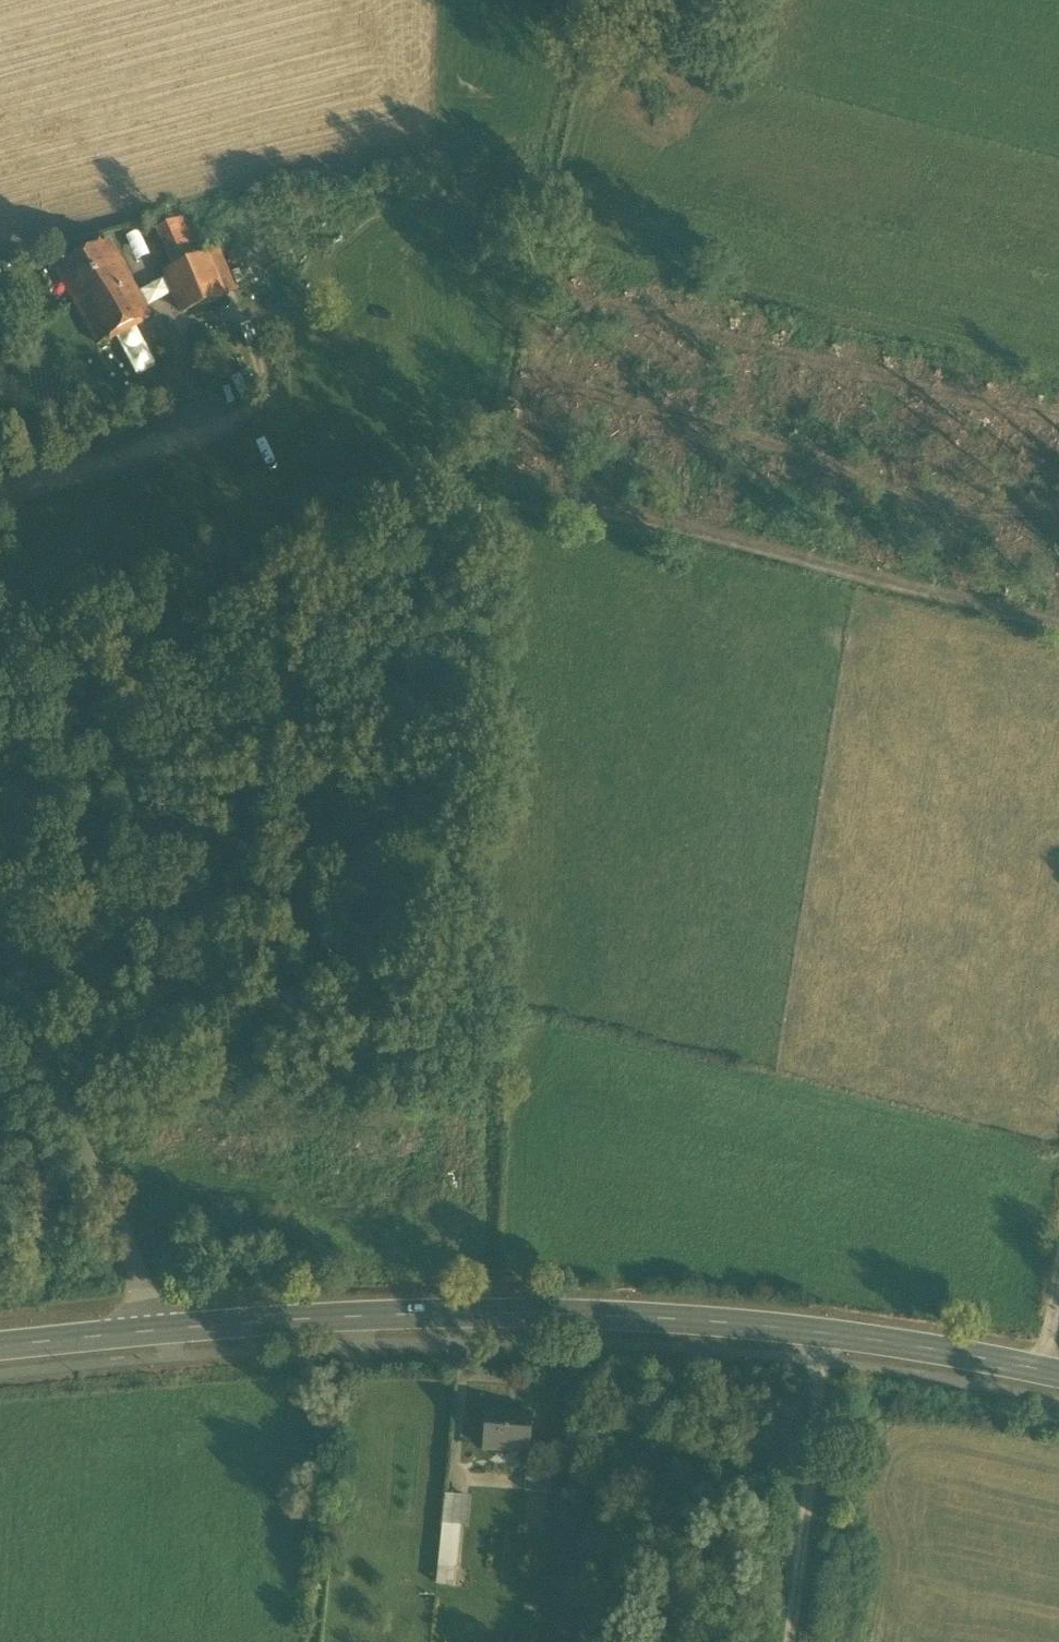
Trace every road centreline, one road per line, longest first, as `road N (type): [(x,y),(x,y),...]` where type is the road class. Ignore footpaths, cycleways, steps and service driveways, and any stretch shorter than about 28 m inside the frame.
road 1 (track): [(18,645),(503,480),(1058,630)]
road 2 (unclassified): [(158,1333),(75,1125),(35,952),(16,731),(18,645),(0,561)]
road 3 (secondary): [(830,1335),(621,1318),(410,1318),(158,1333)]
road 4 (unclassified): [(791,1641),(830,1335)]
road 5 (secondary): [(1058,1374),(830,1335)]
road 6 (secondary): [(158,1333),(0,1349)]

